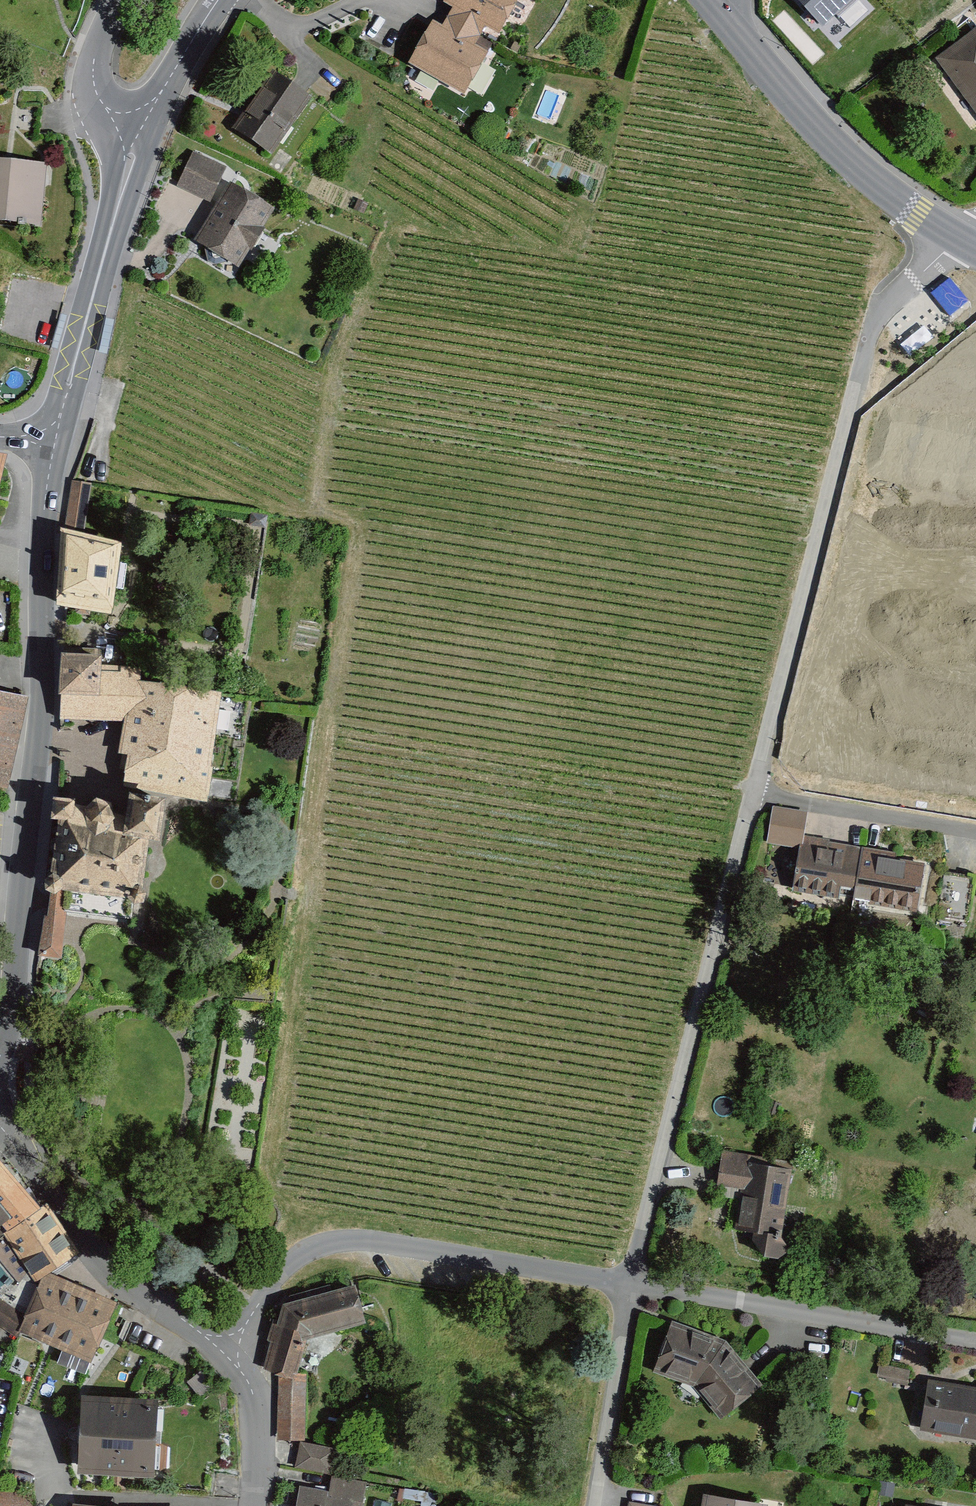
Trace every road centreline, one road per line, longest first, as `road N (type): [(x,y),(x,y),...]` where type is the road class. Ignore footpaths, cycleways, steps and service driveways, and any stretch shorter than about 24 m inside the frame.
road 1 (residential): [(0,1056),(19,956),(39,752),(43,528),(55,438)]
road 2 (residential): [(750,792),(874,321),(954,239)]
road 3 (residential): [(626,1292),(750,792)]
road 4 (residential): [(226,1357),(287,1266),(321,1245),(366,1243),(626,1292)]
road 5 (residential): [(975,1348),(626,1292)]
road 6 (residential): [(718,7),(868,174),(954,239)]
road 7 (residential): [(226,1357),(80,1240),(0,1133)]
road 8 (residential): [(55,438),(140,132)]
road 9 (residential): [(750,792),(975,830)]
road 10 (residential): [(593,1505),(626,1292)]
road 11 (residential): [(140,132),(95,91),(101,40),(124,0)]
road 12 (residential): [(250,1505),(258,1428),(253,1393),(226,1357)]
road 13 (residential): [(140,132),(219,0)]

